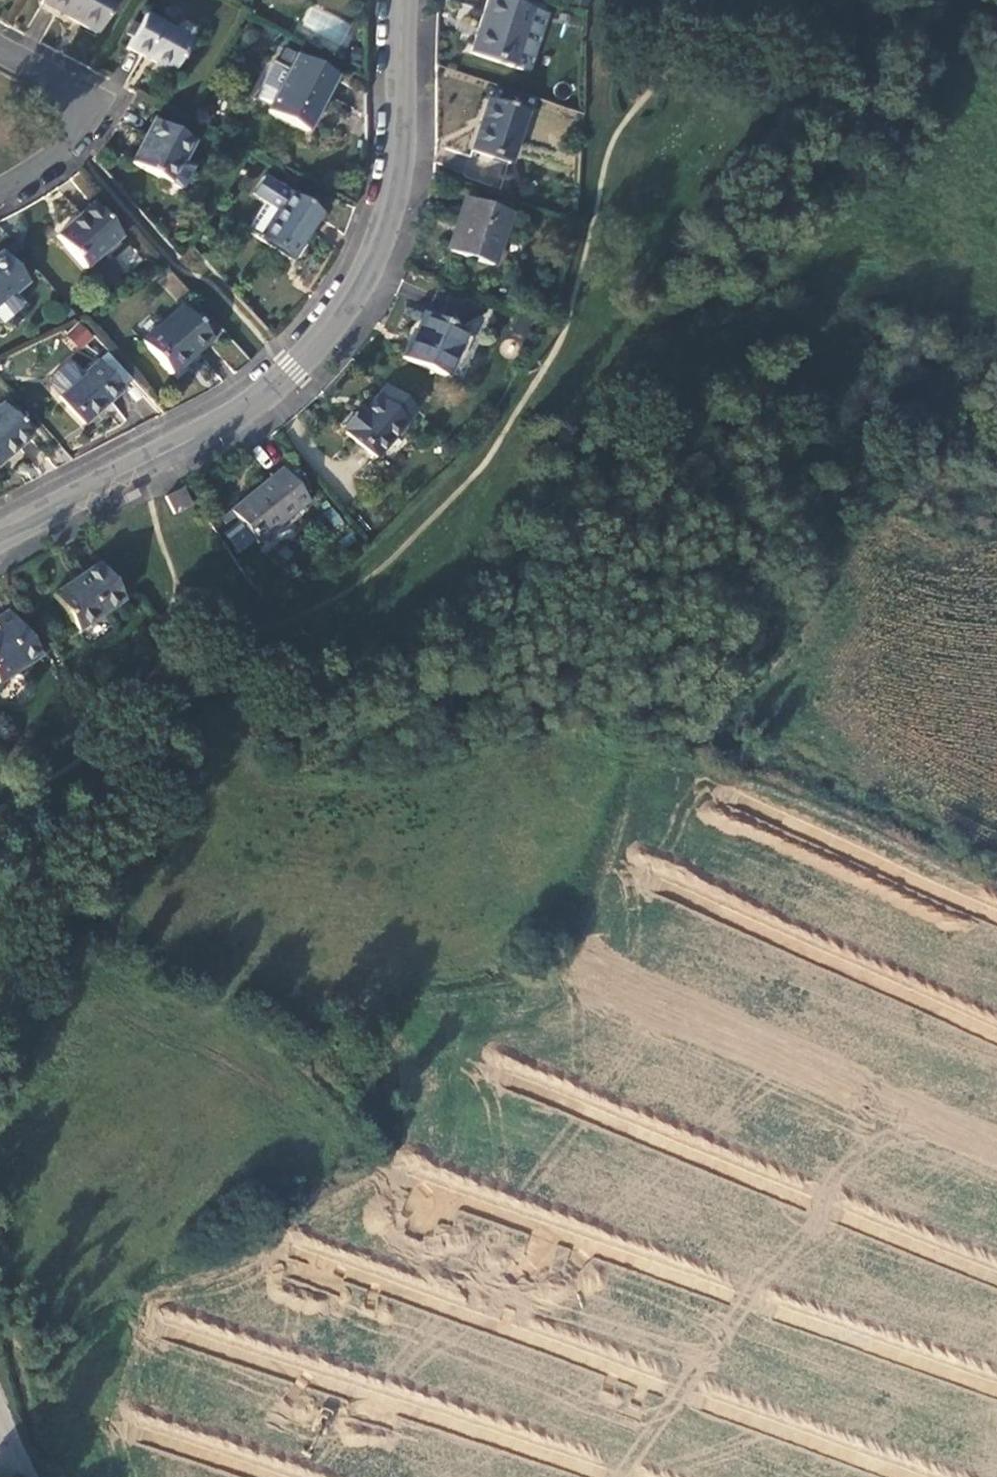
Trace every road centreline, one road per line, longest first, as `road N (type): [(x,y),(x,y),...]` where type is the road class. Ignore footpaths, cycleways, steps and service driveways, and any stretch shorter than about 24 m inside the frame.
road 1 (tertiary): [(0,543),(236,416),(267,394),(351,302),(378,246),(398,171),(405,0)]
road 2 (residential): [(0,191),(69,148),(76,118),(64,90),(0,48)]

